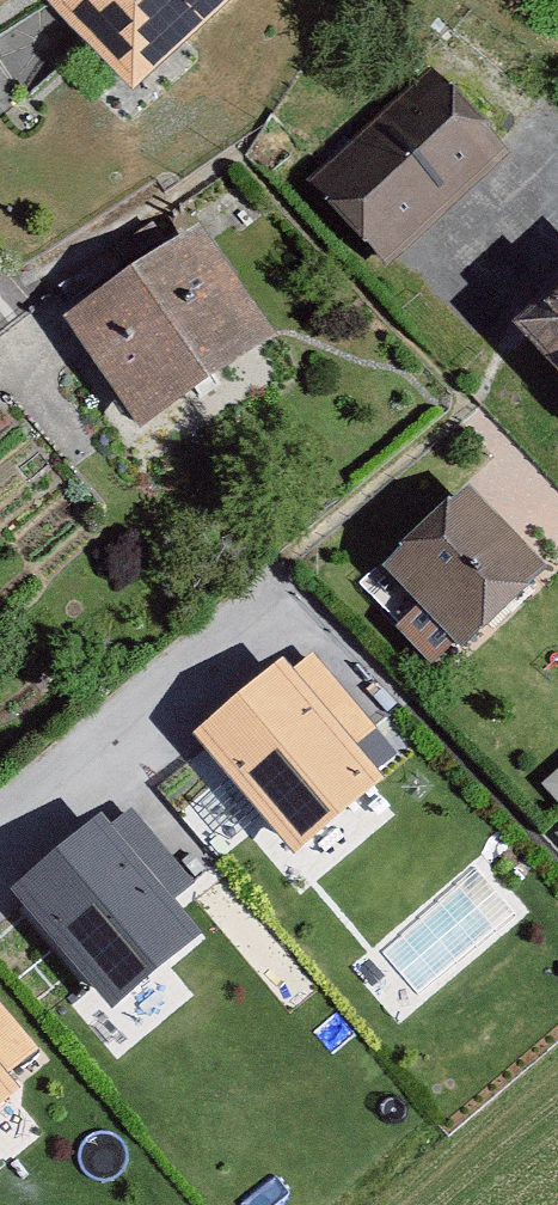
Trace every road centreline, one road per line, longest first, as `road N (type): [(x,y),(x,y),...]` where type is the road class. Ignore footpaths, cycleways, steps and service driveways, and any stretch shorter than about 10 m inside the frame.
road 1 (residential): [(0,333),(87,440)]

